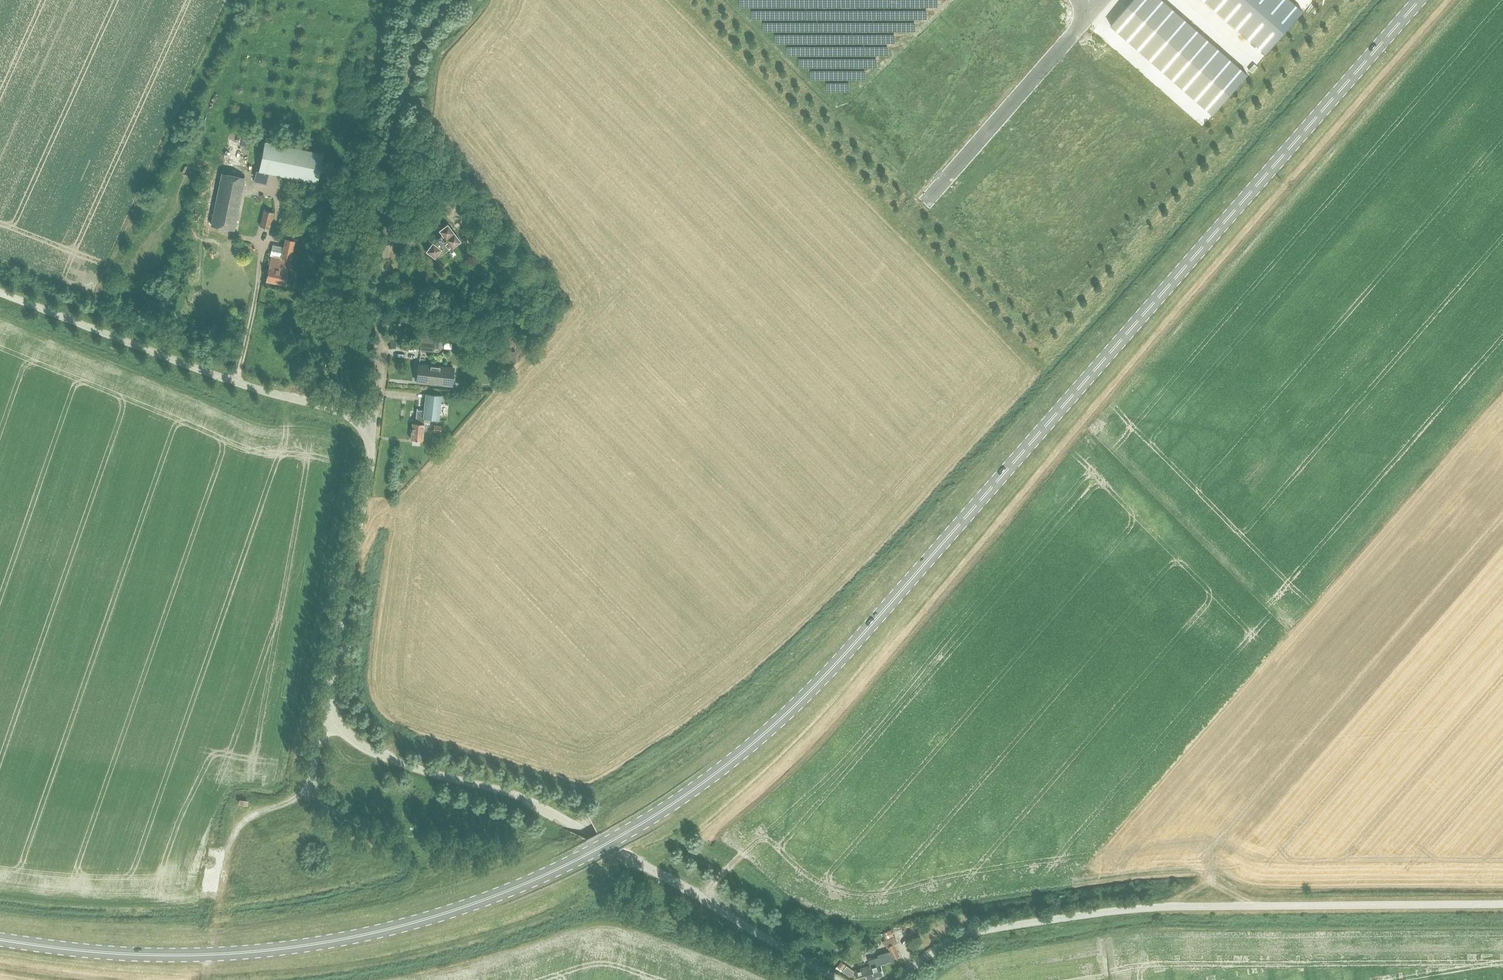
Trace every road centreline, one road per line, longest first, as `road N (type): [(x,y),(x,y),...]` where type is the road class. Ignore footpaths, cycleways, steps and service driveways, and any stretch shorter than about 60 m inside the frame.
road 1 (secondary): [(1420,0),(789,717),(688,797),(530,884),(342,941),(163,957),(0,941)]
road 2 (unclassified): [(836,979),(530,800),(396,761),(342,730),(331,693),(373,426)]
road 3 (unclassified): [(897,979),(973,933),(1088,914),(1502,904)]
road 4 (unclassified): [(373,426),(414,53),(450,0)]
road 5 (unclassified): [(373,426),(0,291)]
road 6 (track): [(333,718),(317,745),(309,789),(237,828),(215,898)]

